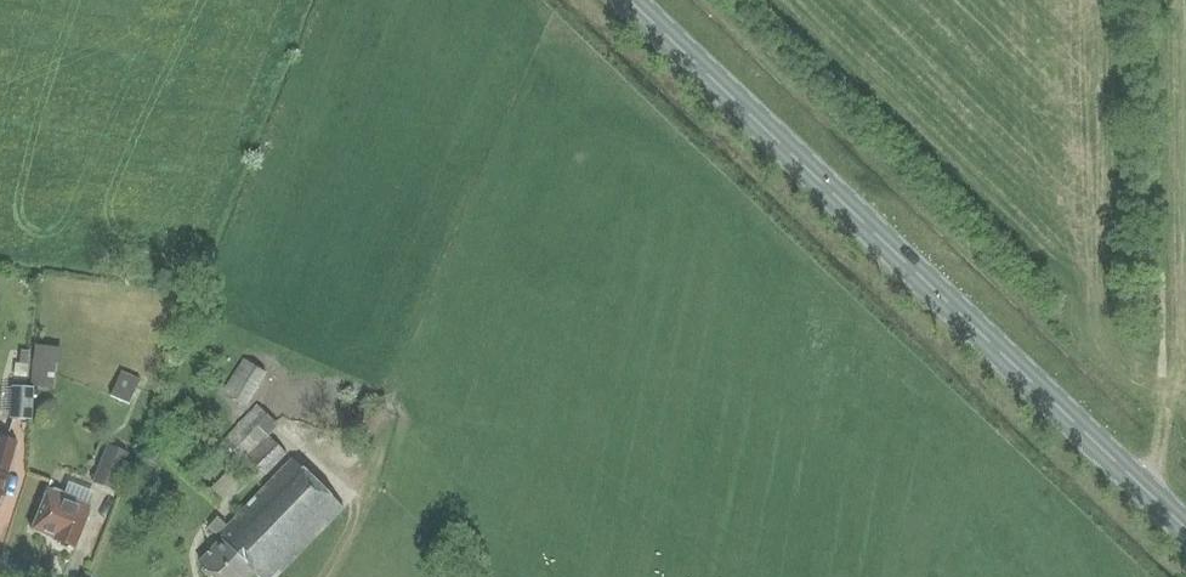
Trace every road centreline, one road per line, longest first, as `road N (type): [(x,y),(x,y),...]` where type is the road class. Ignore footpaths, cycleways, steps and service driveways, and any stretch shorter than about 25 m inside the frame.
road 1 (primary): [(1185,531),(627,0)]

